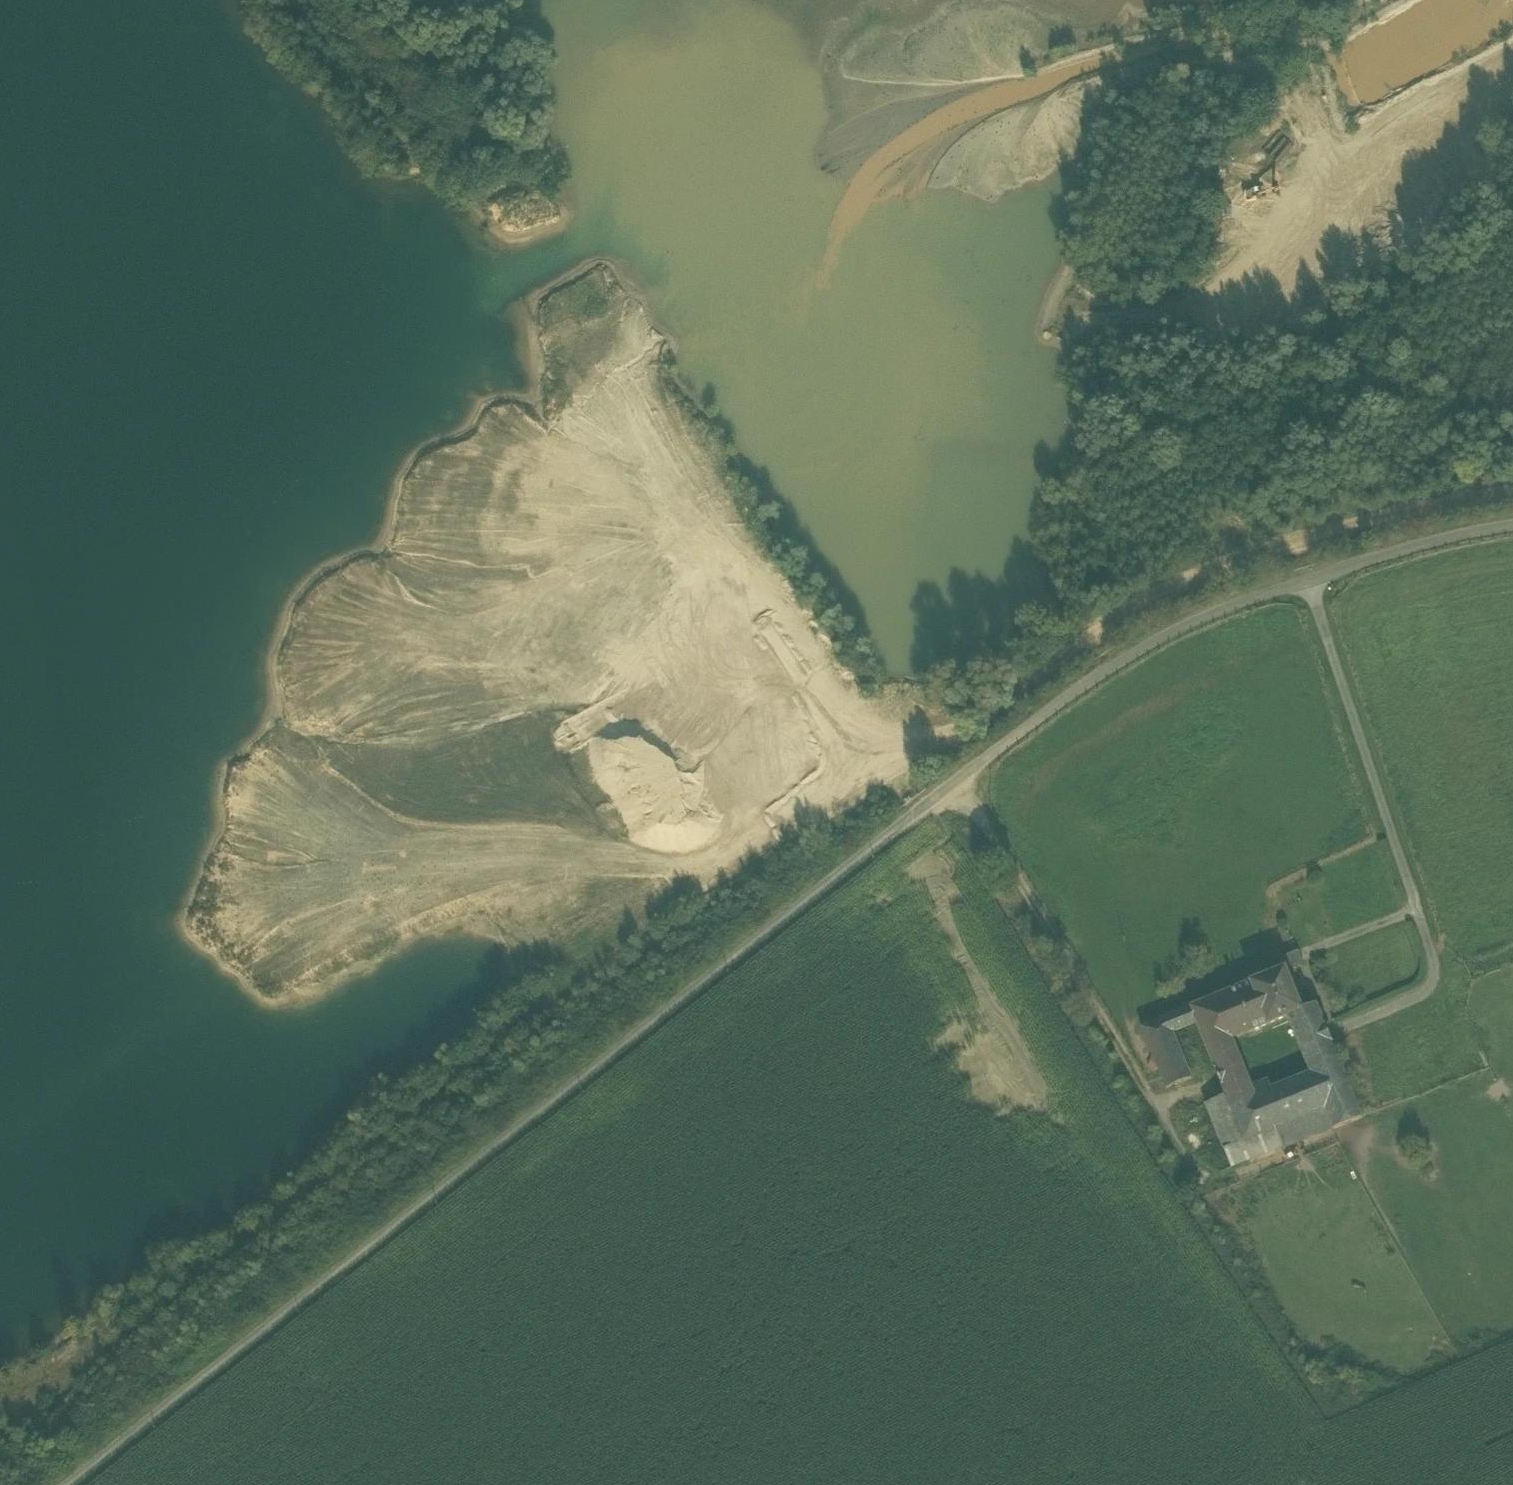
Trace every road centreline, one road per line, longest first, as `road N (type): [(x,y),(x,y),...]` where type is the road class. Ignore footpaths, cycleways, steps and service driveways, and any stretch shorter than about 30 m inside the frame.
road 1 (unclassified): [(61,1484),(1132,640),(1512,525)]

